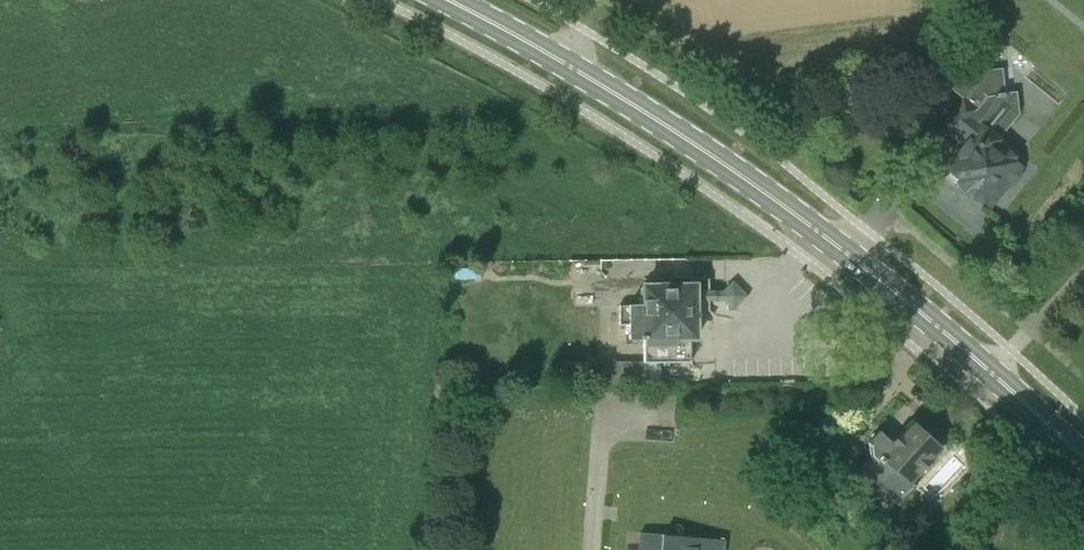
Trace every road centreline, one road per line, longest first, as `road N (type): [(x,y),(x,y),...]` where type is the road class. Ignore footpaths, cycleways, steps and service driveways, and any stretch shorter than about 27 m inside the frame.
road 1 (primary): [(1083,459),(807,223),(613,93),(451,0)]
road 2 (unclassified): [(593,549),(597,429)]

